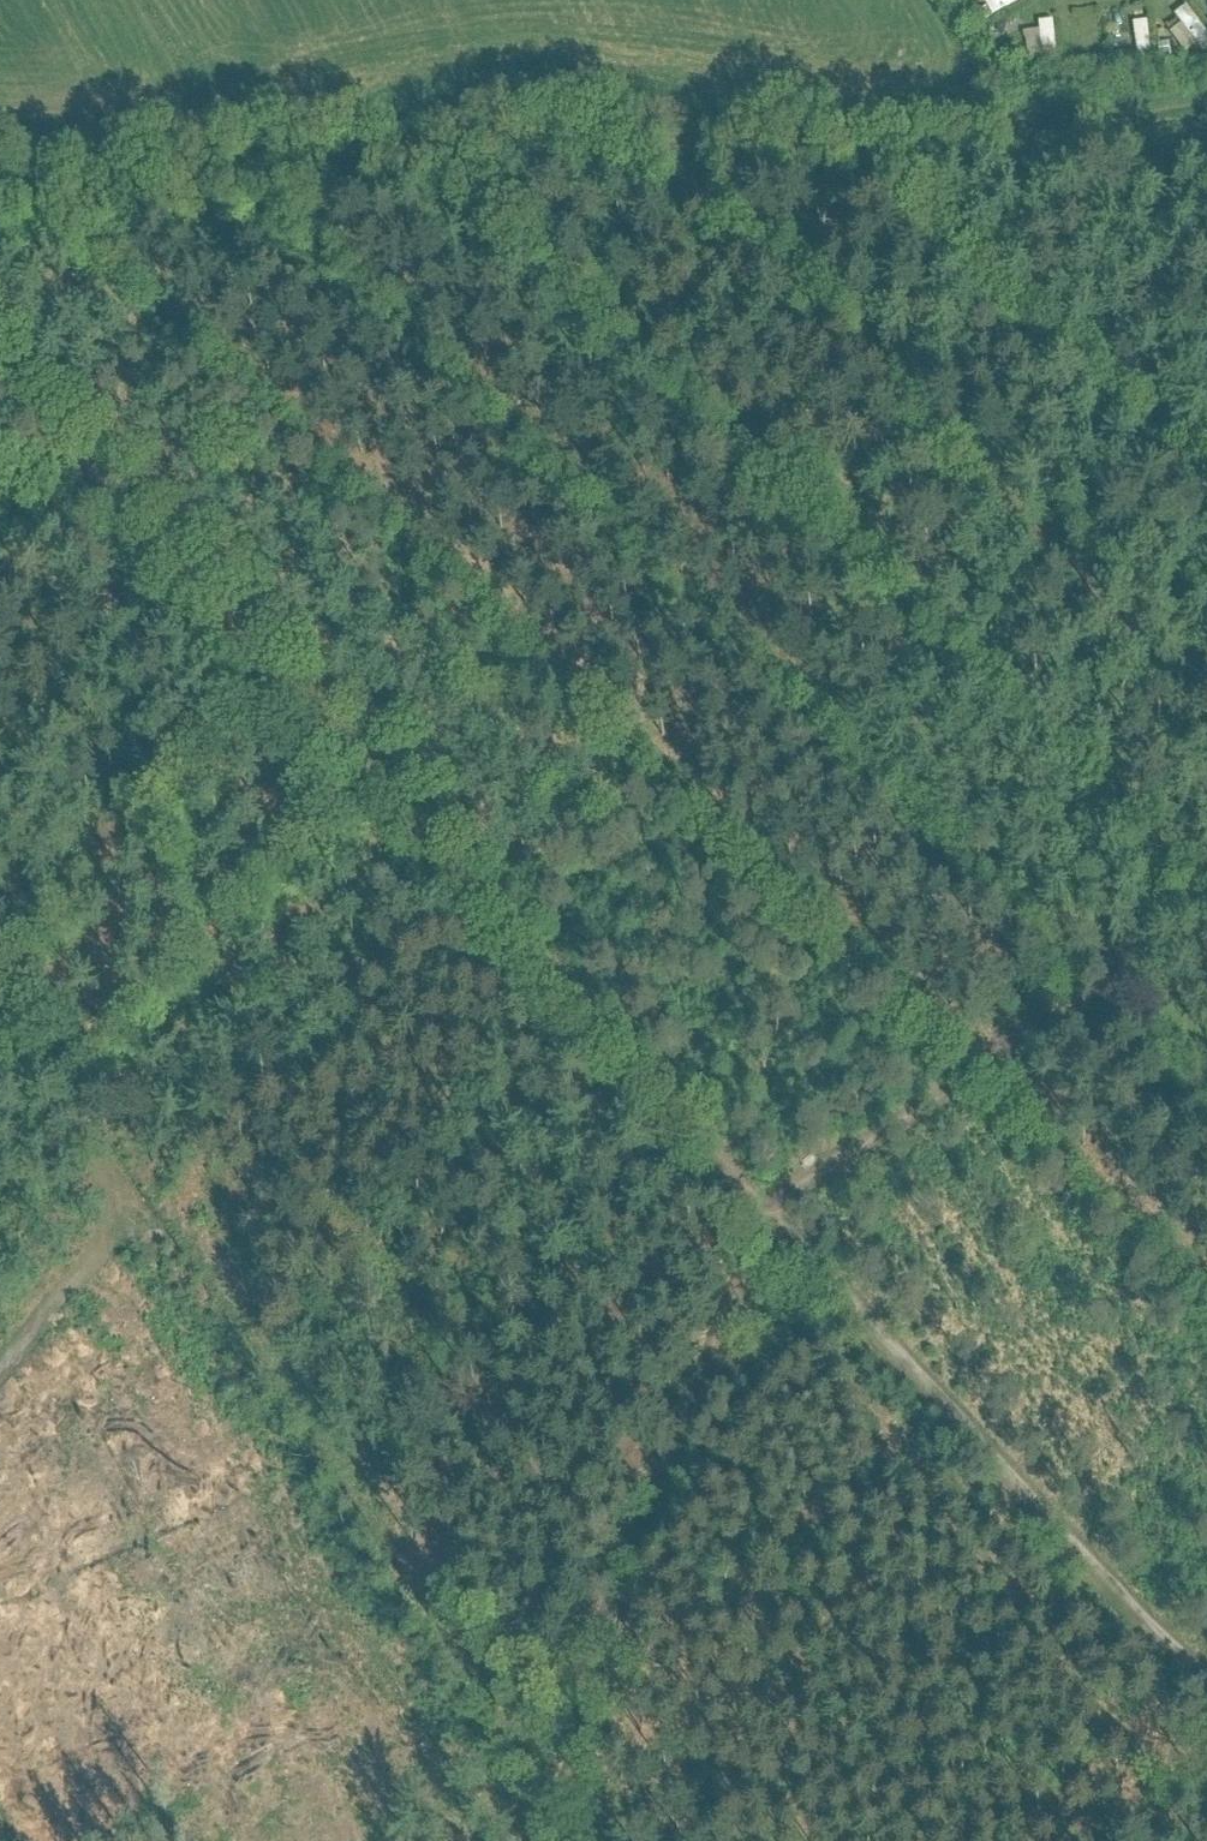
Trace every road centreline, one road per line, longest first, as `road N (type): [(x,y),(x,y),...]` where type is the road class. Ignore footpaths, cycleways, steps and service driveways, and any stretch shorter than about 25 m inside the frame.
road 1 (track): [(1206,1676),(1143,1624),(1027,1500),(0,376)]
road 2 (track): [(1206,876),(1131,954),(969,1076),(744,1194),(659,1414),(598,1641),(551,1764),(508,1840)]
road 3 (track): [(0,202),(1206,108)]
road 4 (track): [(1206,693),(740,248),(690,188),(688,152)]
road 5 (track): [(0,1364),(118,1234),(120,1212),(107,1171),(0,1015)]
road 6 (track): [(0,583),(105,488)]

